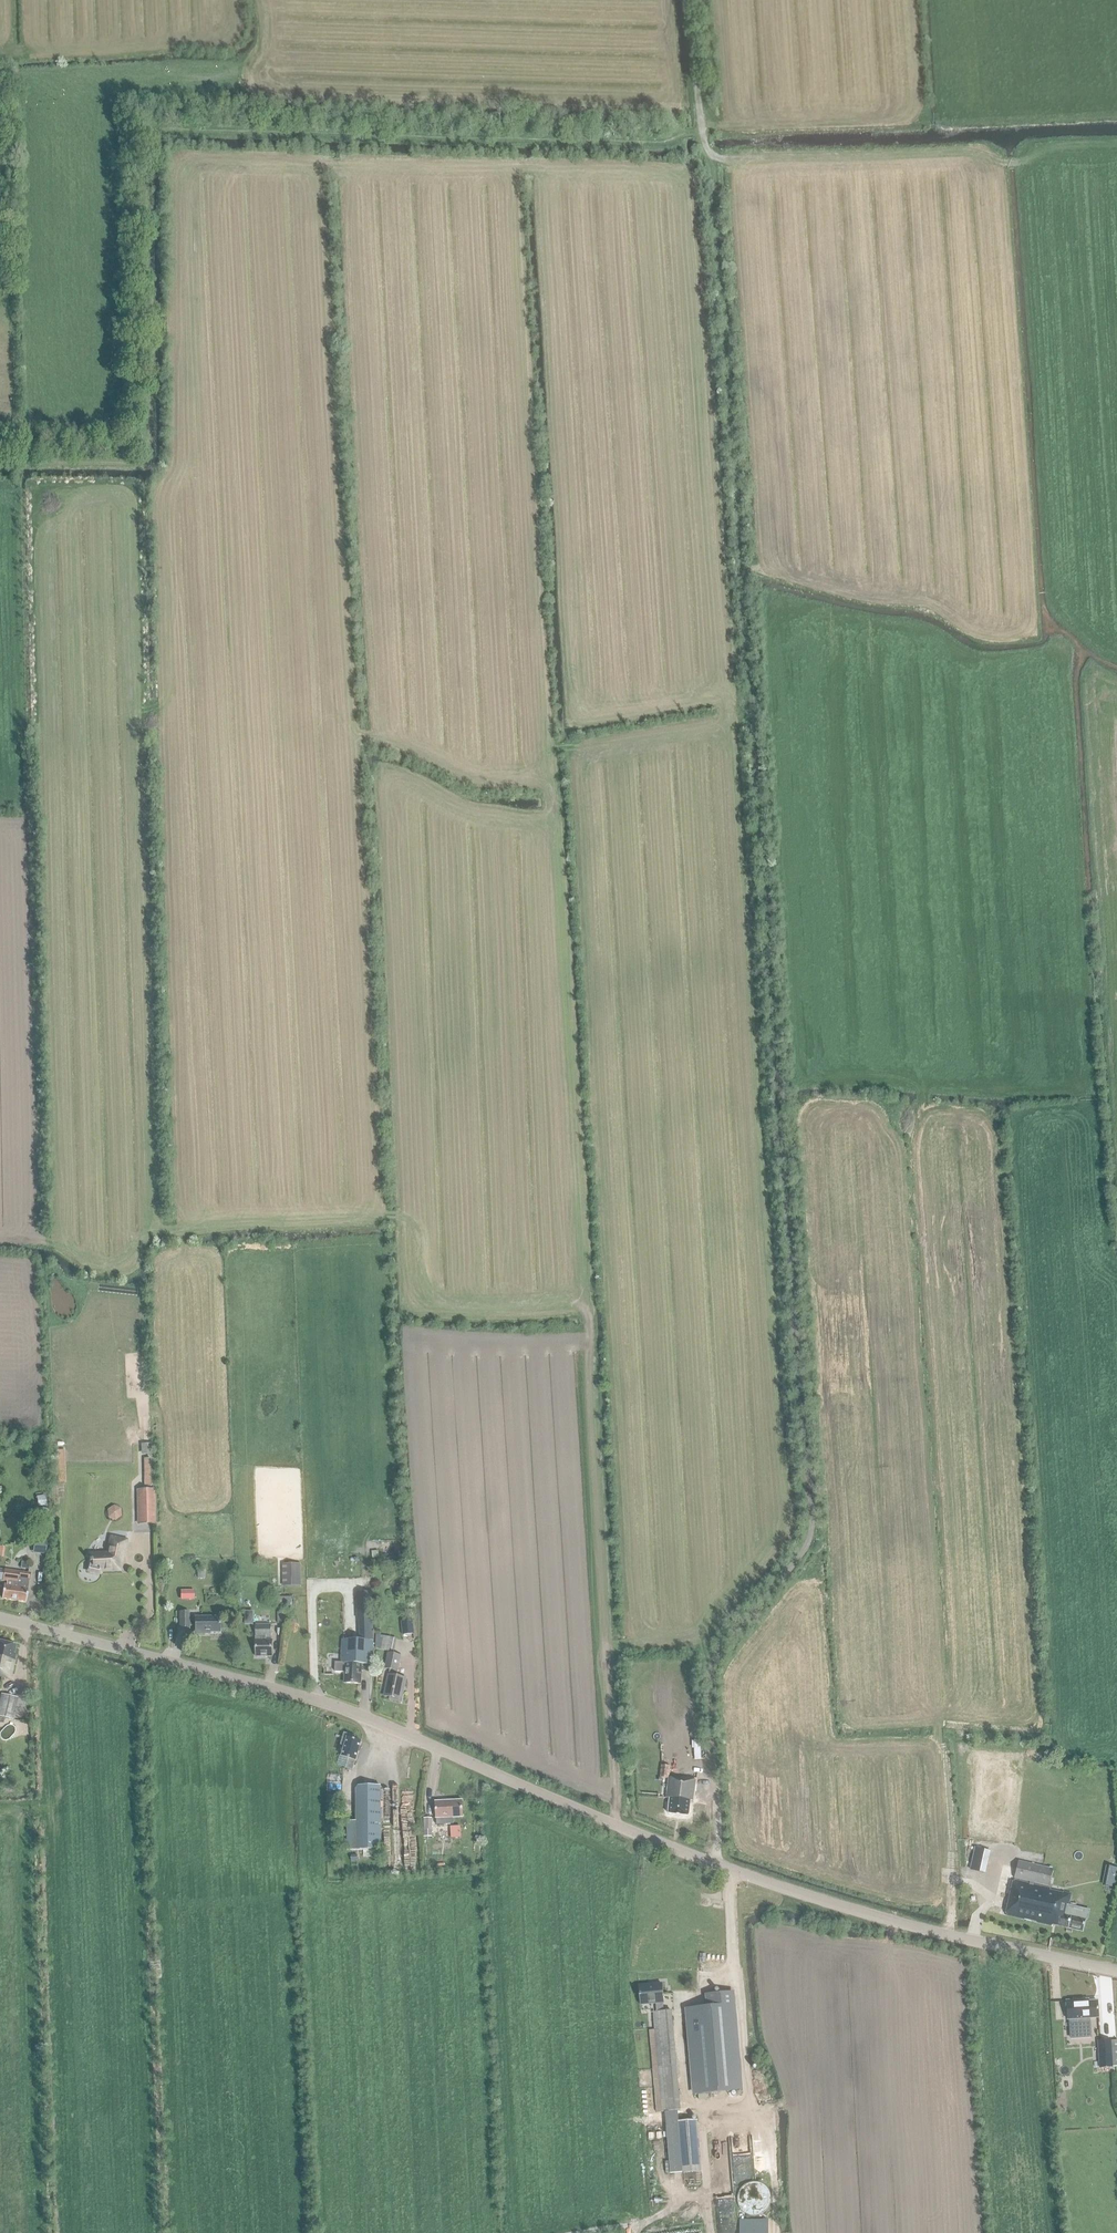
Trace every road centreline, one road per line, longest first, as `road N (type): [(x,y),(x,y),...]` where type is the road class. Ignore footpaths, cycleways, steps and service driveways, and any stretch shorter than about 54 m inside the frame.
road 1 (track): [(703,133),(808,1541),(709,1656),(721,1865)]
road 2 (track): [(617,1826),(590,1319),(583,1309),(446,1311),(416,1286),(416,1229),(389,1213),(230,1220),(150,1233),(122,1265),(53,1243),(0,1239)]
road 3 (tertiary): [(1116,1973),(890,1923),(617,1826),(349,1711),(0,1619)]
road 4 (track): [(703,133),(671,142),(150,133),(152,465),(0,464)]
road 5 (track): [(581,2232),(641,2225),(717,2185),(713,2109),(750,2090),(734,1869)]
road 6 (track): [(894,121),(1116,112)]
road 7 (track): [(693,0),(703,133)]

